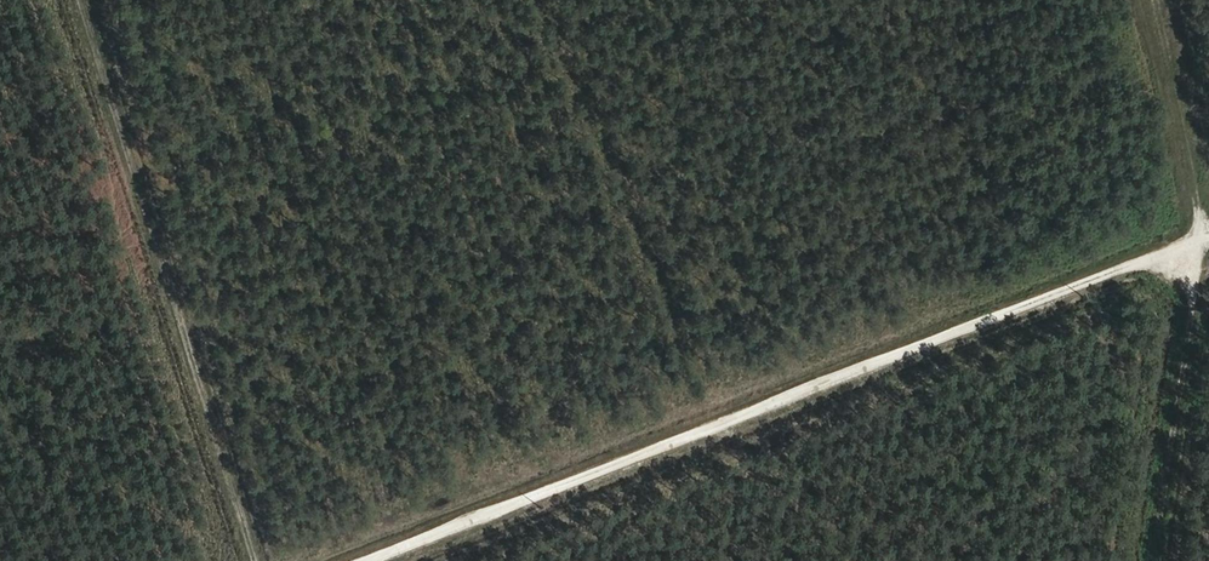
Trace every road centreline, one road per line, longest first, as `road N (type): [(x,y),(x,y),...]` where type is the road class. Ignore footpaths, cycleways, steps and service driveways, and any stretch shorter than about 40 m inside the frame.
road 1 (track): [(390,560),(1208,245)]
road 2 (track): [(76,0),(254,560)]
road 3 (track): [(1165,560),(1208,283)]
road 4 (track): [(1208,222),(1141,0)]

